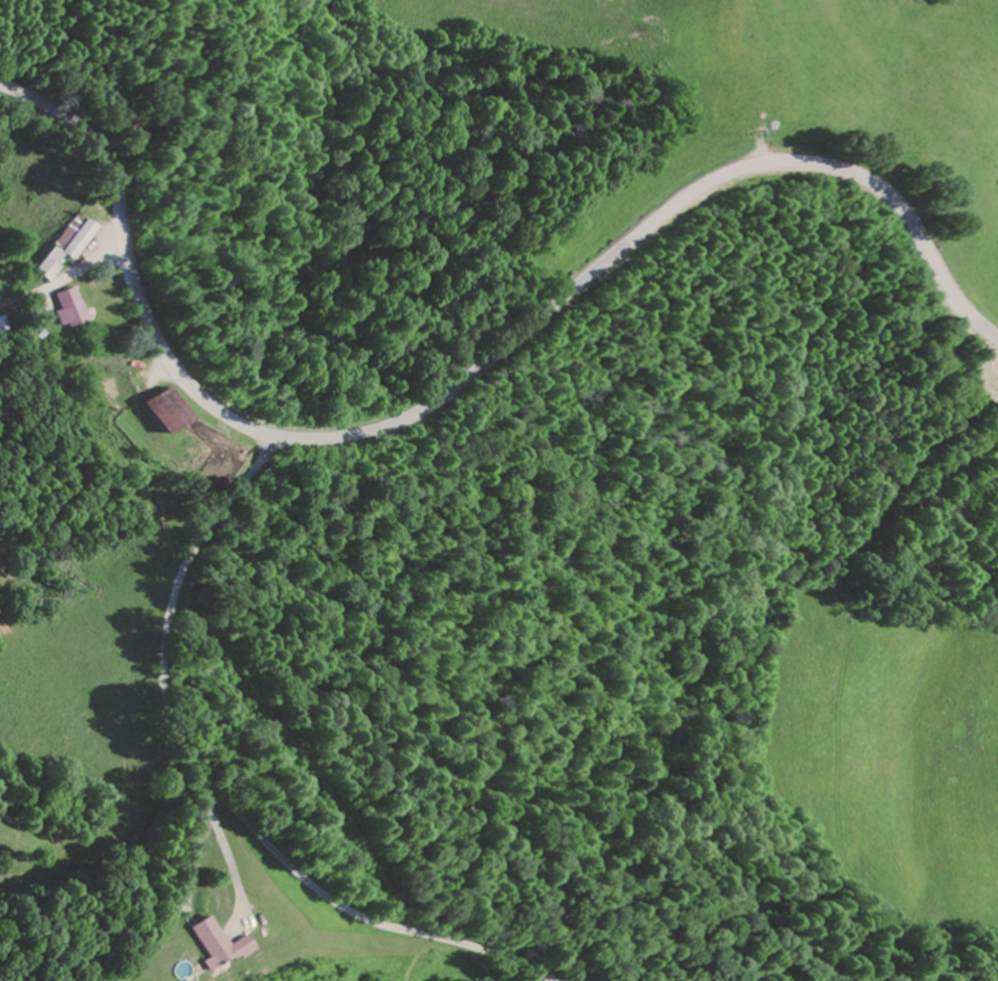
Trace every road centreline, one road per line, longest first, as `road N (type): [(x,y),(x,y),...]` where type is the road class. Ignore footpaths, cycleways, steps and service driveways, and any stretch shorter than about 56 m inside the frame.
road 1 (secondary): [(997,337),(949,296),(909,225),(870,183),(829,167),(781,162),(735,174),(668,213),(493,364),(422,411),(344,435),(243,426),(199,399),(144,320),(96,146),(62,113),(0,83)]
road 2 (residential): [(552,980),(330,904),(225,807),(185,753),(165,695),(171,628),(191,574),(250,482),(270,431)]

